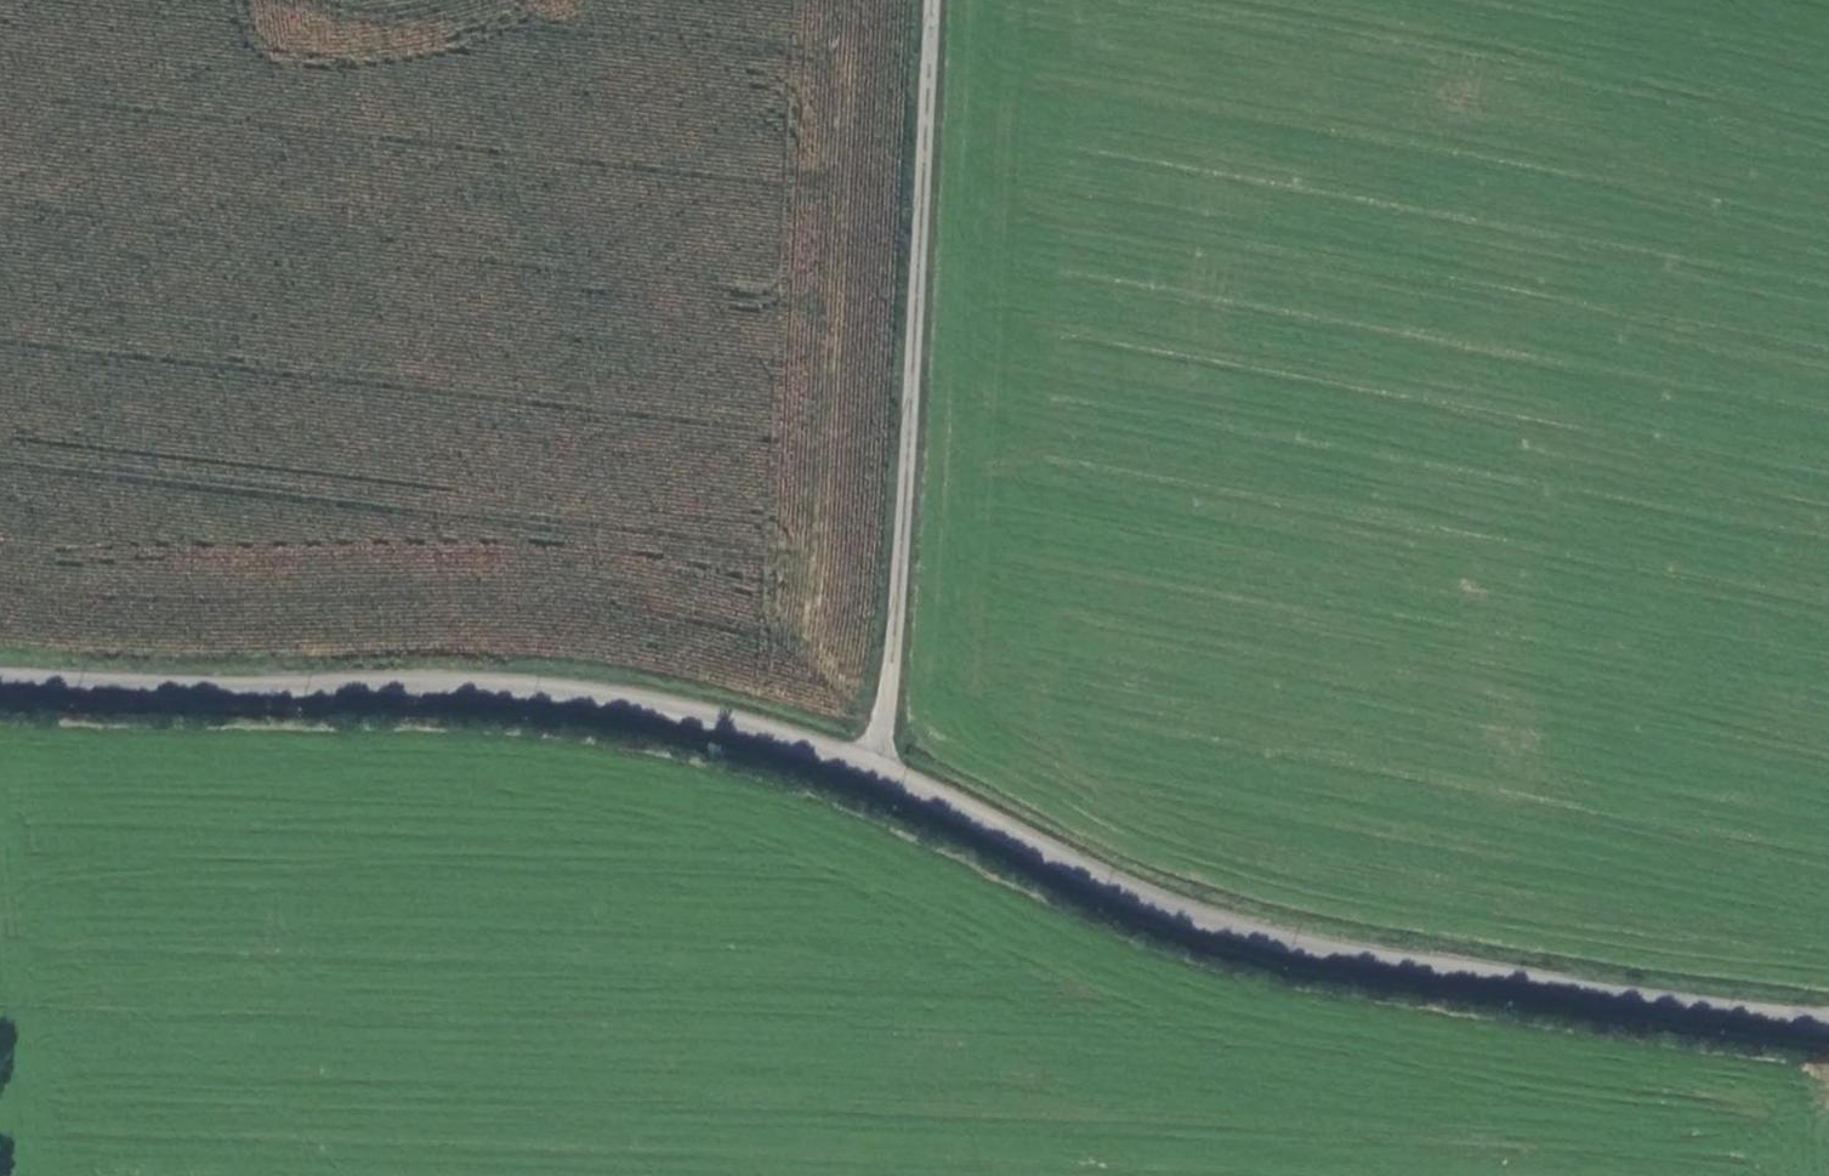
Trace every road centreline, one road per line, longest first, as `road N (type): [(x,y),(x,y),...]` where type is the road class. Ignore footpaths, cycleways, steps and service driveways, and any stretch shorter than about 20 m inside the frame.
road 1 (unclassified): [(876,771),(1101,880),(1235,933),(1469,974),(1828,1021)]
road 2 (unclassified): [(0,679),(554,692),(654,706),(876,771)]
road 3 (unclassified): [(933,0),(916,418),(876,771)]

